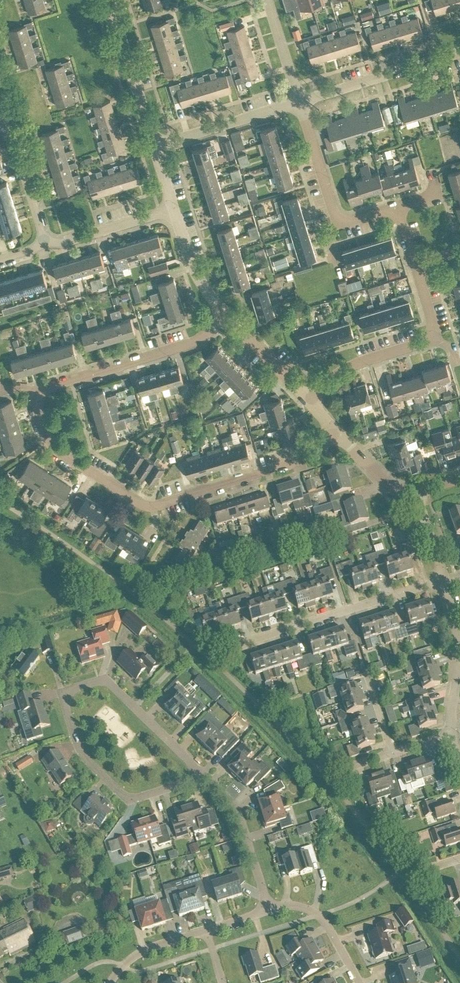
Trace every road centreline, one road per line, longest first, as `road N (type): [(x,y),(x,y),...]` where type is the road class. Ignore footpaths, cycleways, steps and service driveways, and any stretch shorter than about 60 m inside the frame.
road 1 (residential): [(336,434),(289,466),(152,506),(50,444),(37,400),(43,389),(194,342),(225,316)]
road 2 (residential): [(199,772),(190,783),(125,799),(79,750),(62,696),(106,681),(136,708)]
road 3 (residential): [(398,210),(339,223),(299,100)]
road 4 (residential): [(299,100),(459,53)]
road 5 (residential): [(199,772),(234,804),(268,910)]
road 6 (residential): [(447,737),(458,661),(446,582)]
road 7 (residential): [(392,759),(346,610)]
road 8 (unclassified): [(155,147),(110,0)]
road 9 (residential): [(155,147),(299,100)]
road 10 (residential): [(308,399),(359,362),(433,337)]
road 11 (residential): [(173,209),(45,242)]
road 12 (residential): [(360,982),(321,916),(302,907),(268,910)]
road 13 (residential): [(45,242),(3,123)]
road 14 (residential): [(227,648),(346,610)]
road 15 (unclassified): [(225,316),(190,262),(173,209)]

